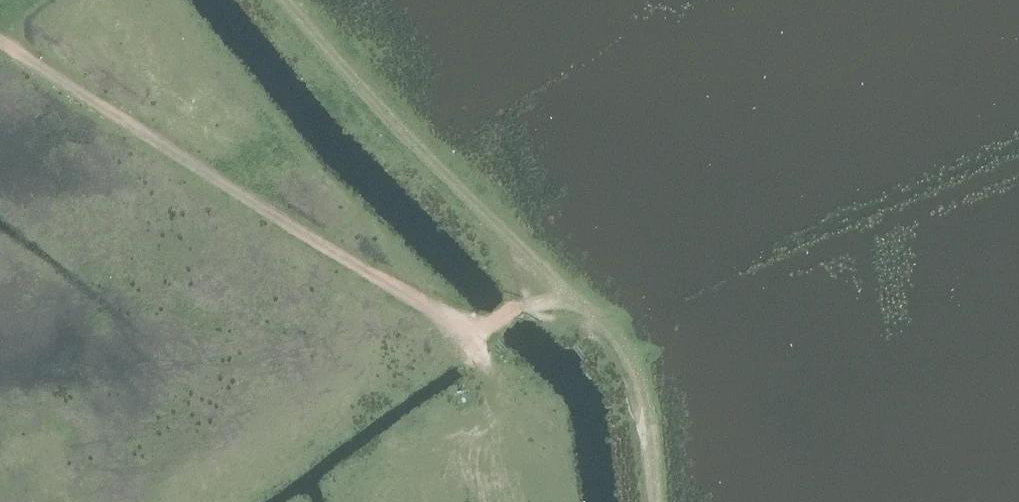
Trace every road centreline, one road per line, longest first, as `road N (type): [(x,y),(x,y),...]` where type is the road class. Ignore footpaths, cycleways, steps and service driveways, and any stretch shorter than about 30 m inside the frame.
road 1 (track): [(0,46),(443,317),(484,327),(532,301),(580,302)]
road 2 (track): [(284,0),(465,194),(619,342),(639,382),(658,501)]

